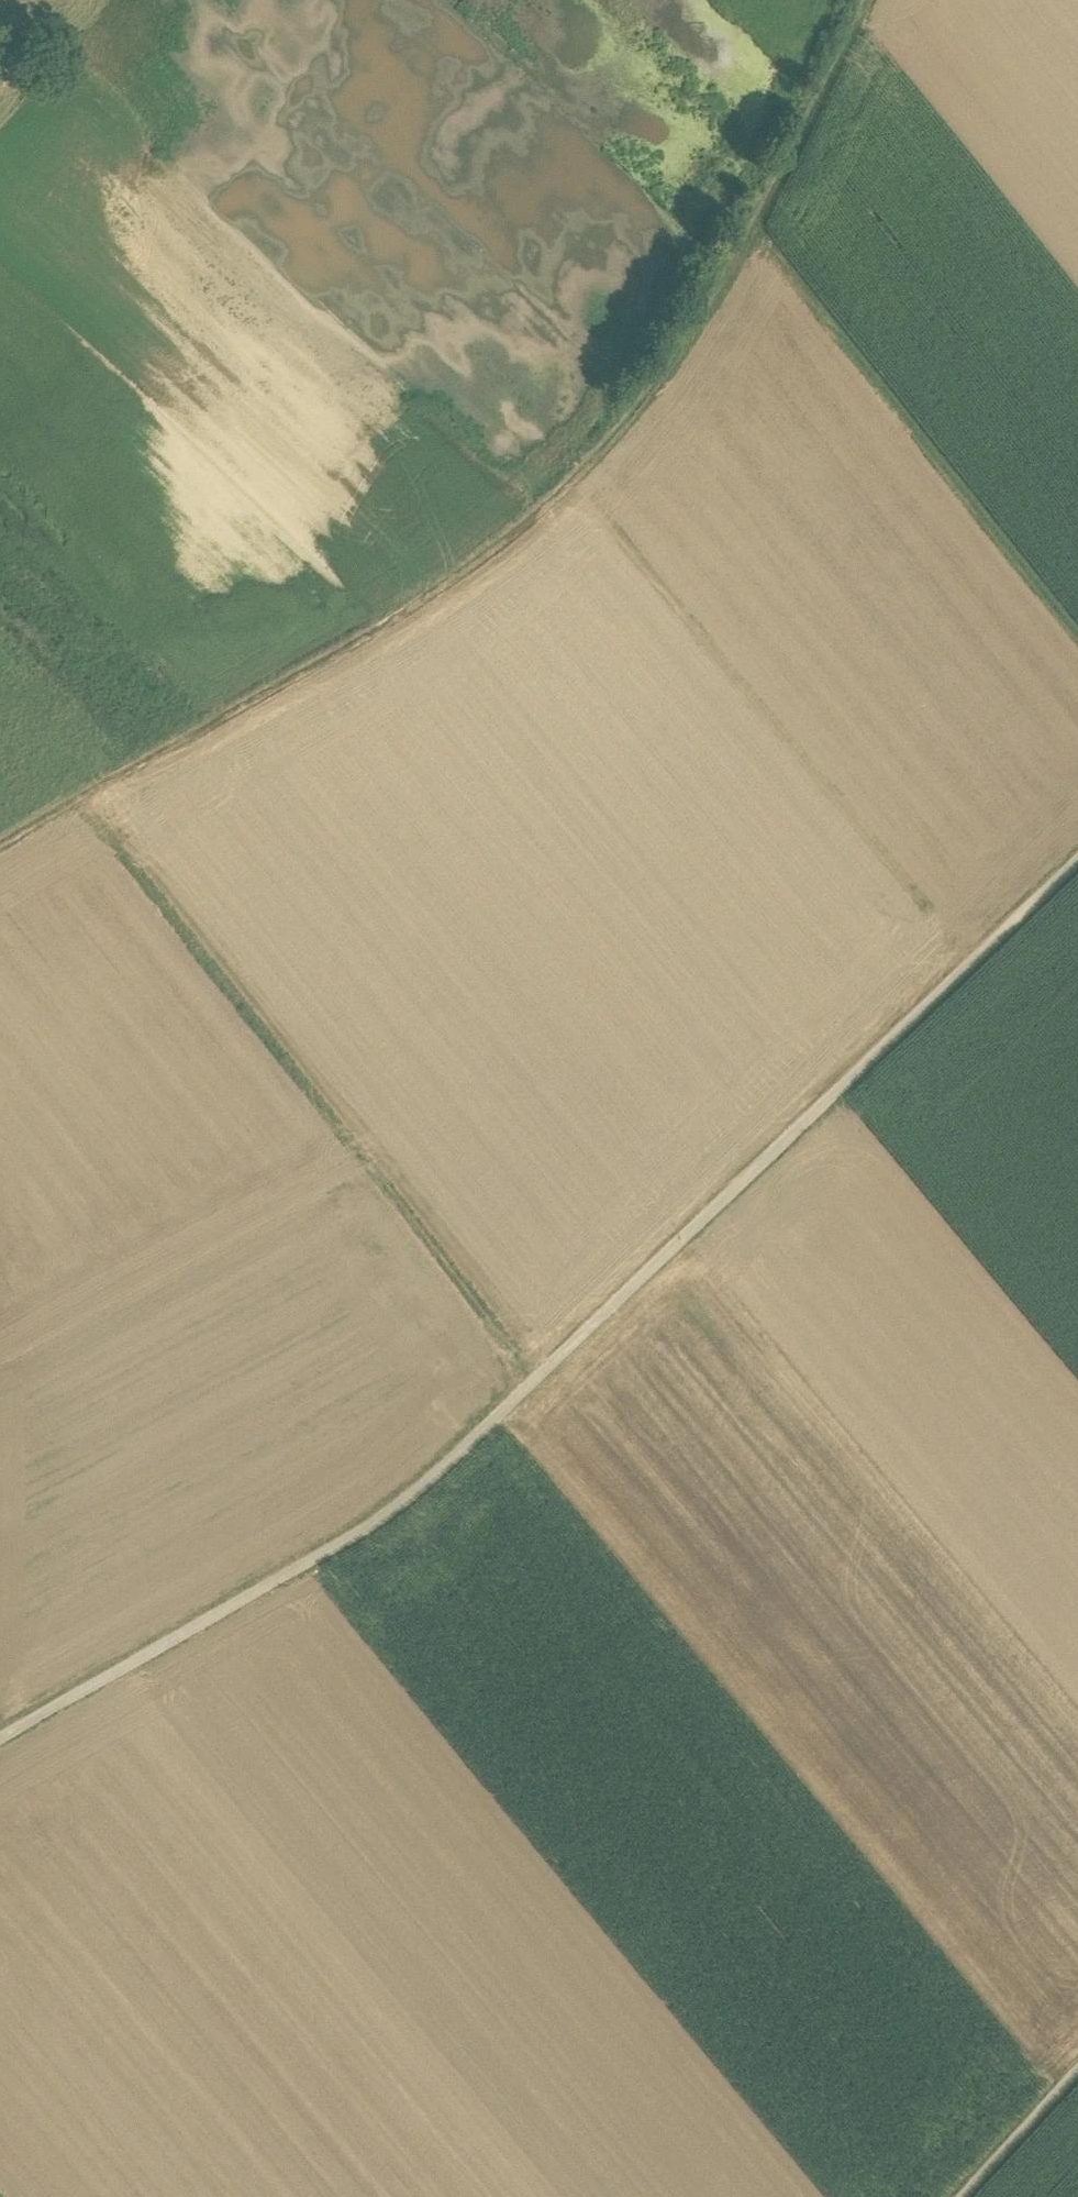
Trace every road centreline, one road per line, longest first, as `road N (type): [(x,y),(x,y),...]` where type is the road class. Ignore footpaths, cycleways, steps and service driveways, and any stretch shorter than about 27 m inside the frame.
road 1 (track): [(0,1735),(396,1514),(1077,864)]
road 2 (track): [(889,0),(831,115),(650,392),(475,570),(82,796)]
road 3 (track): [(535,1379),(82,796)]
road 4 (track): [(758,226),(1077,633)]
road 5 (unclassified): [(1077,2072),(962,2196)]

